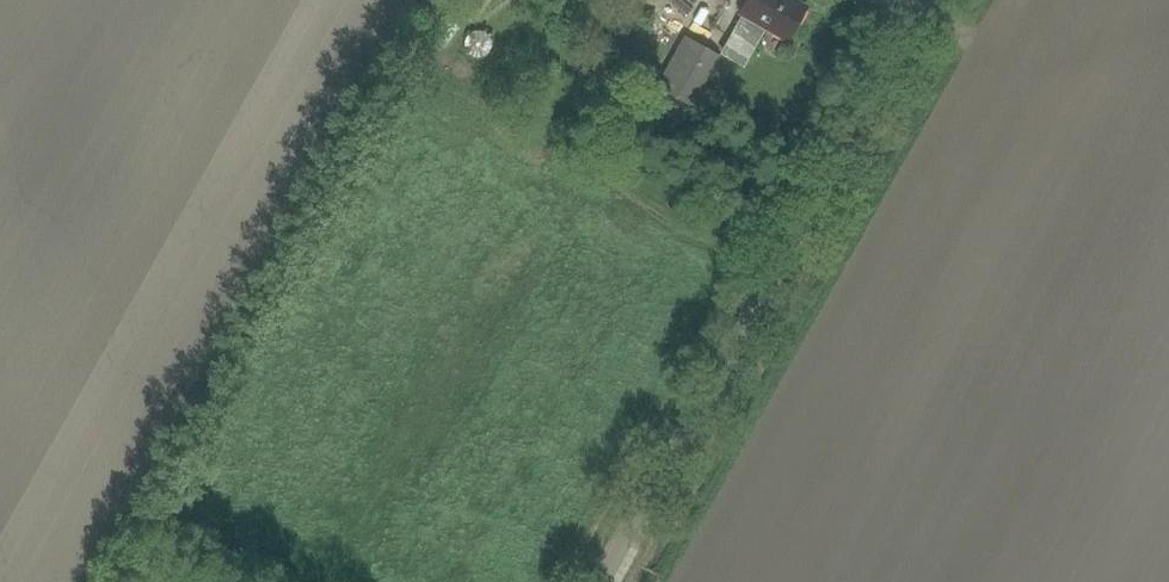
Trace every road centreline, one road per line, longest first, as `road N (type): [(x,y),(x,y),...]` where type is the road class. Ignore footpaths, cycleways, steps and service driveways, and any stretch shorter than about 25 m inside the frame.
road 1 (unclassified): [(595,581),(913,0)]

